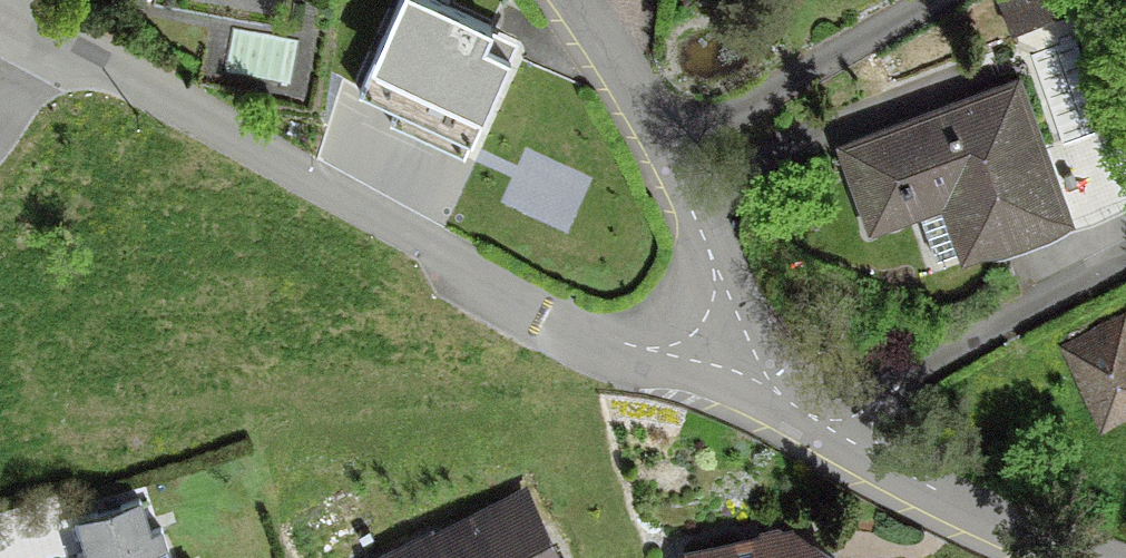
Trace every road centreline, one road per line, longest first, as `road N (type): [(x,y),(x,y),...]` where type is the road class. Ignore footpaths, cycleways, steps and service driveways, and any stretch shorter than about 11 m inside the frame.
road 1 (residential): [(42,30),(463,270),(587,331),(669,352),(747,342)]
road 2 (residential): [(1068,557),(972,521),(838,450),(796,414),(747,342)]
road 3 (residential): [(747,342),(655,144),(563,0)]

